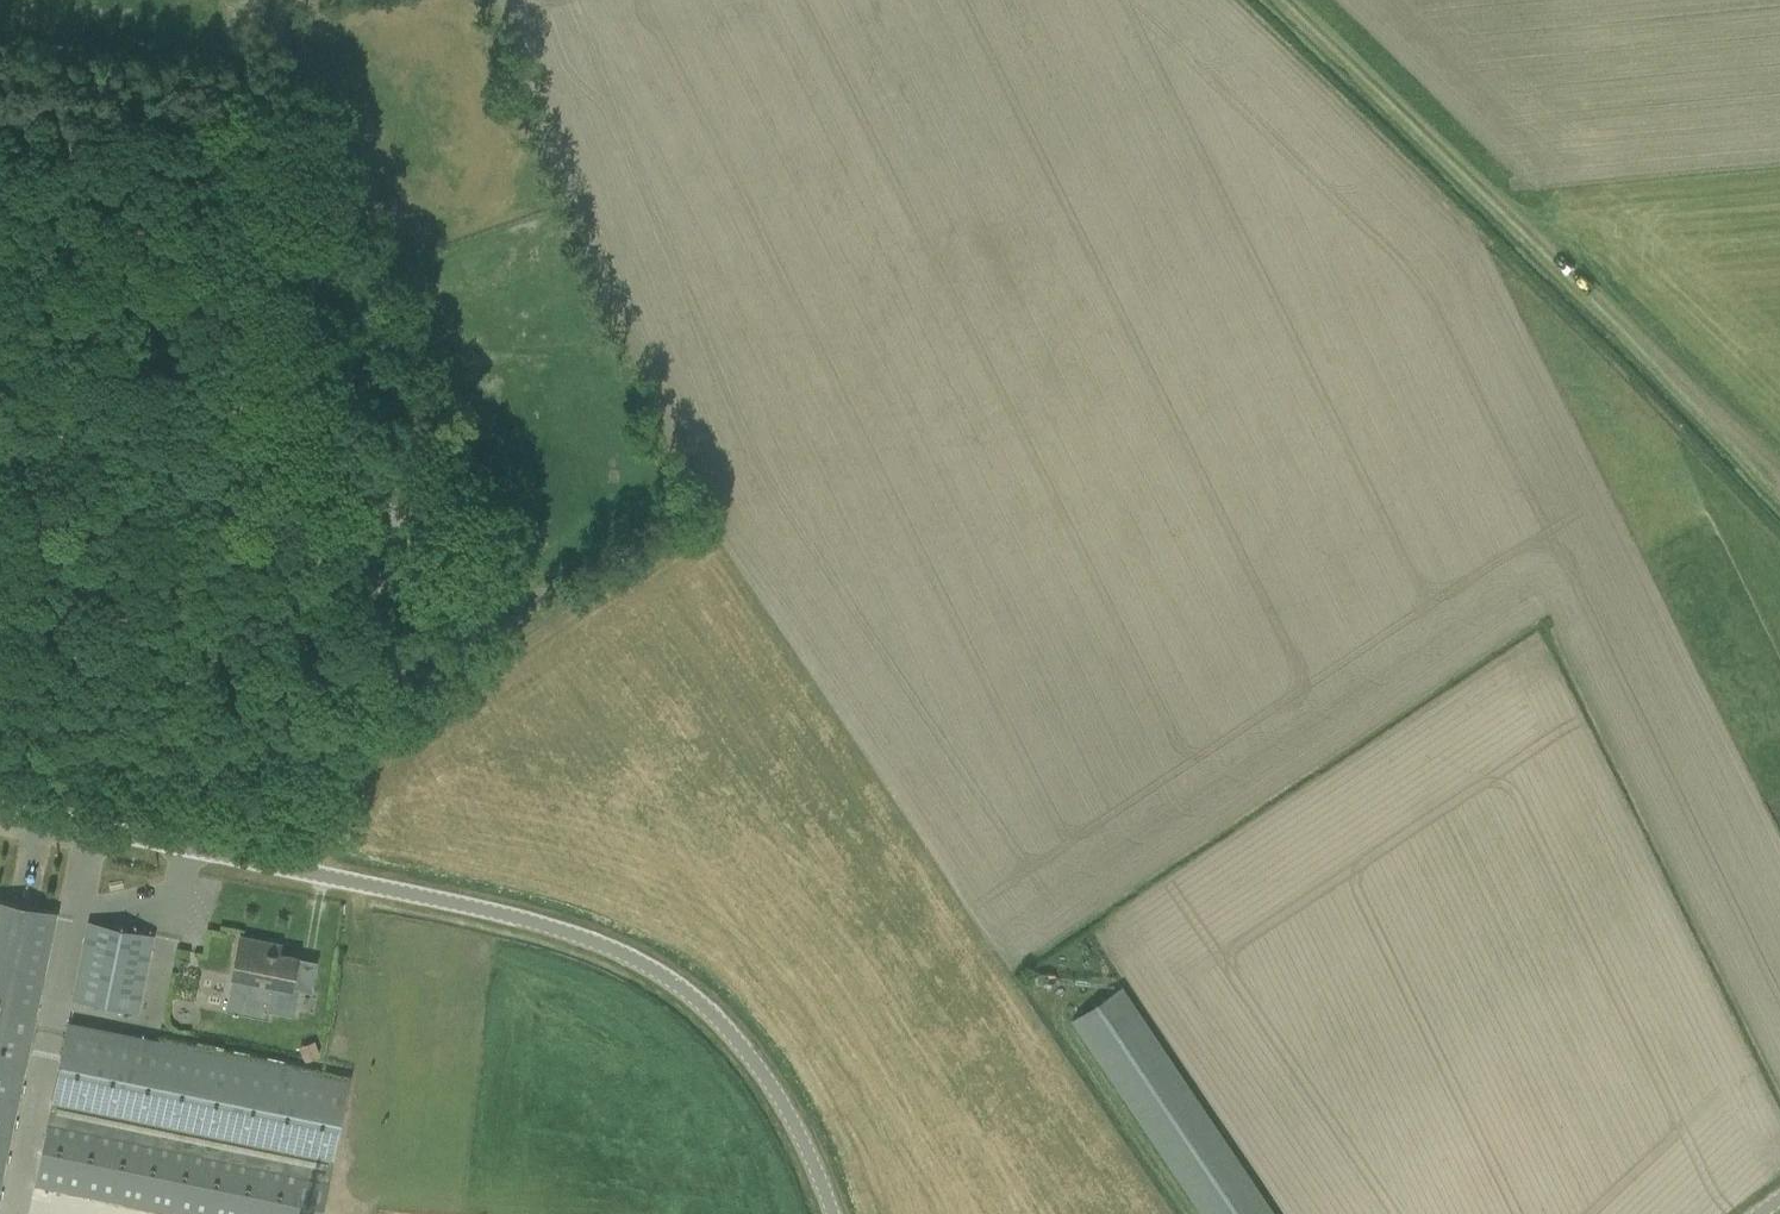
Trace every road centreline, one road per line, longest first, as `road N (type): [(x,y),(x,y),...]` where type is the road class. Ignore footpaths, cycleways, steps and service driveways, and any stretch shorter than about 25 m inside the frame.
road 1 (unclassified): [(837,1213),(786,1095),(736,1037),(663,979),(577,937),(0,808)]
road 2 (track): [(1779,497),(1291,0)]

